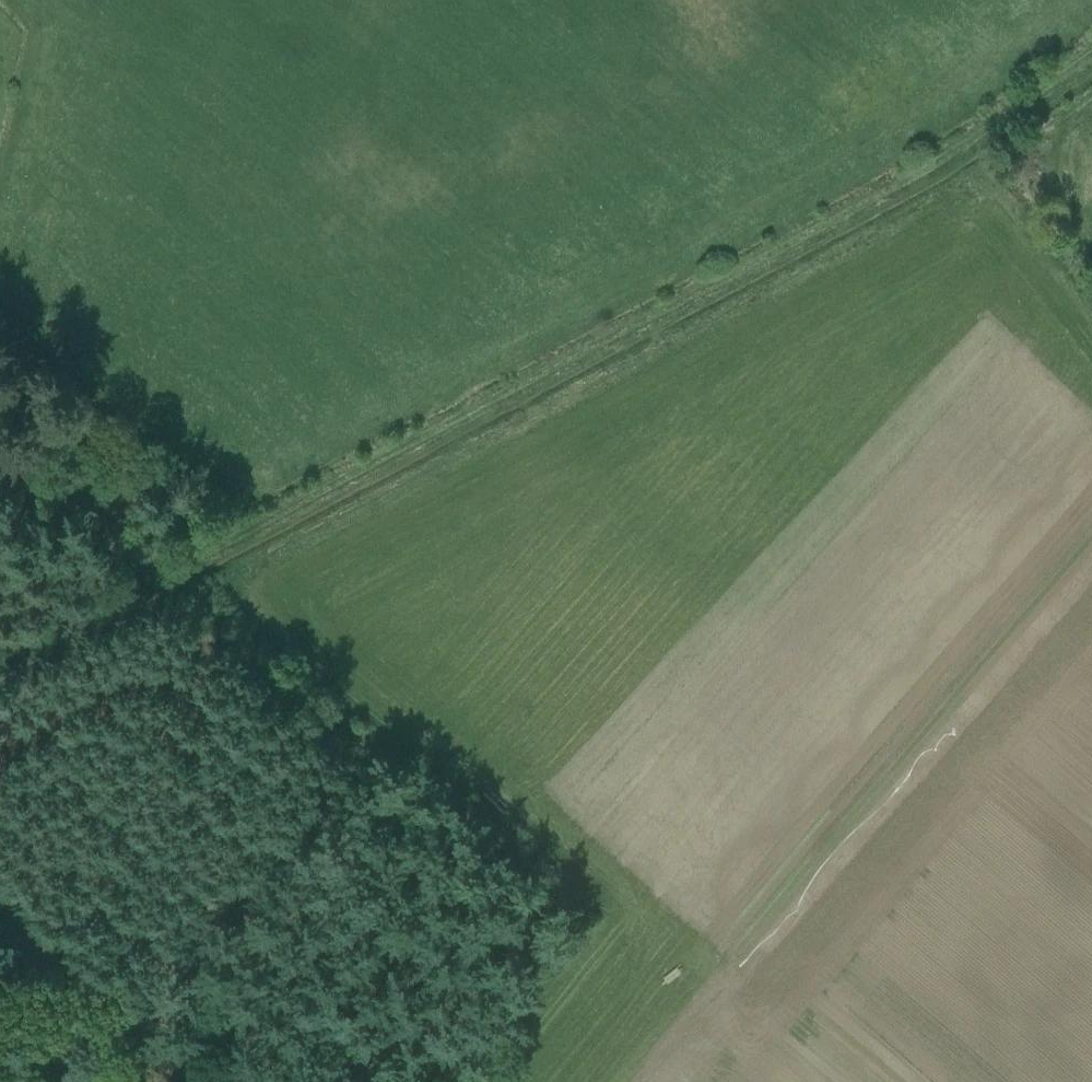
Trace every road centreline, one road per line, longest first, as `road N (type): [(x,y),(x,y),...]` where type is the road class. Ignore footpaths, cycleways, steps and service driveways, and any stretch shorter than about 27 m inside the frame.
road 1 (track): [(1091,55),(926,170),(143,577)]
road 2 (track): [(191,1081),(0,926)]
road 3 (track): [(0,462),(143,577)]
road 4 (track): [(143,577),(0,654)]

